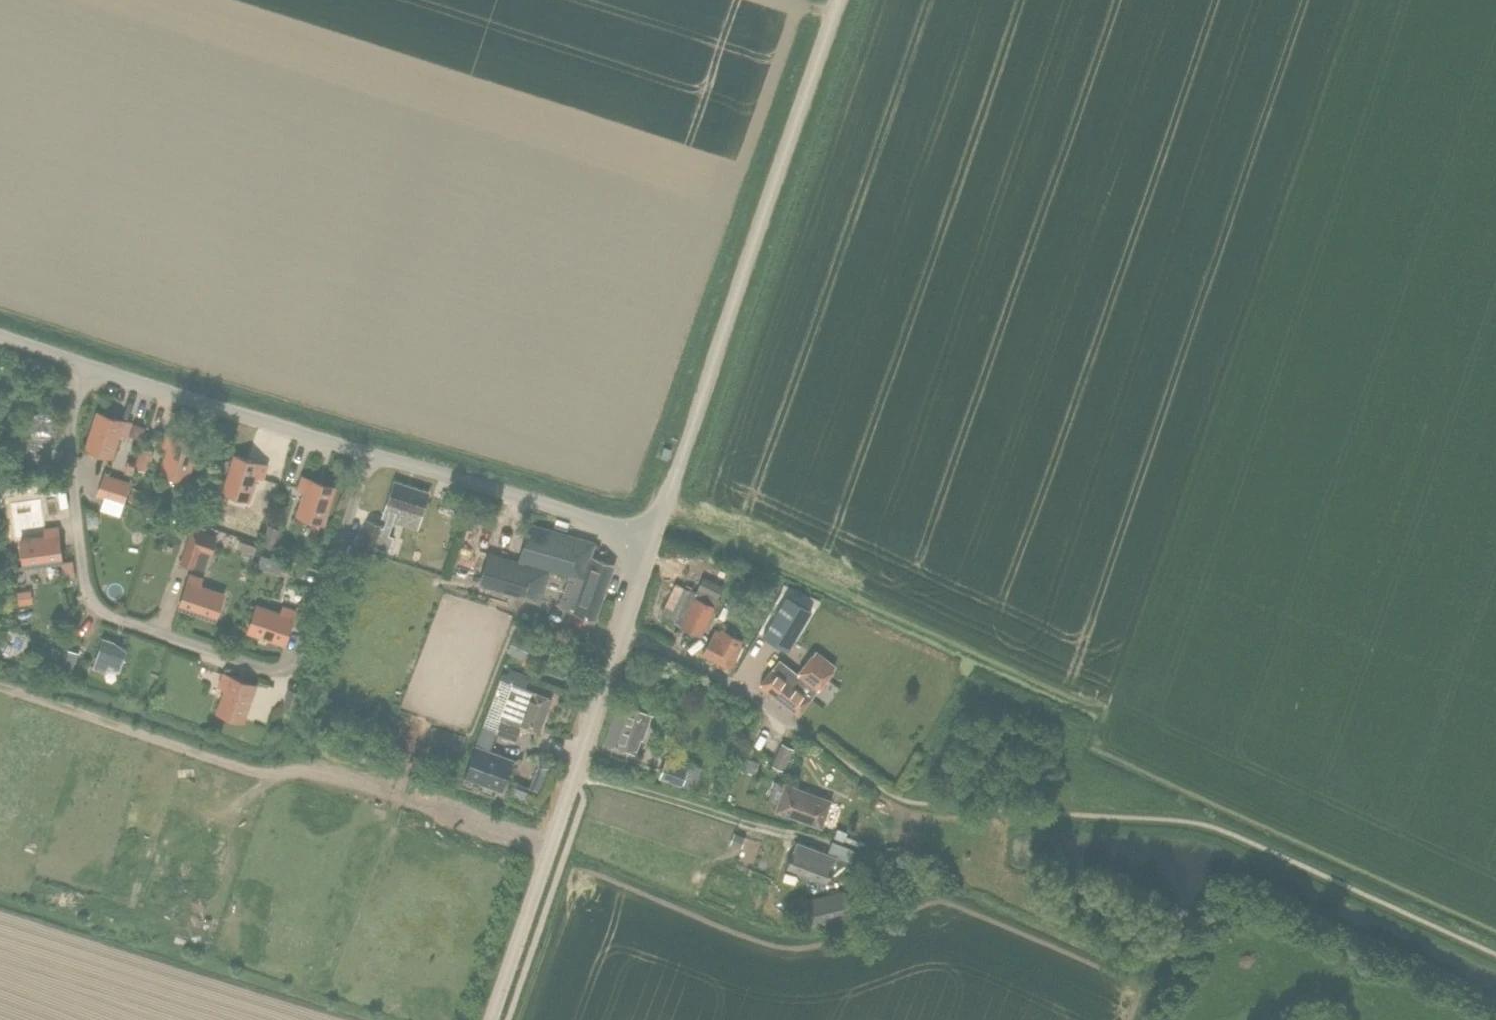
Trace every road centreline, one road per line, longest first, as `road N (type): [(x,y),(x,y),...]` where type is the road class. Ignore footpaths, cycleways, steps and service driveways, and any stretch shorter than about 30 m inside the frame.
road 1 (residential): [(78,363),(70,462),(79,565),(91,606),(117,626),(269,673),(285,670),(370,457)]
road 2 (unclassified): [(645,546),(838,0)]
road 3 (unclassified): [(493,1019),(622,633)]
road 4 (unclassified): [(370,457),(78,363)]
road 5 (unclassified): [(645,546),(544,504),(370,457)]
road 6 (residential): [(798,727),(728,682),(622,633)]

